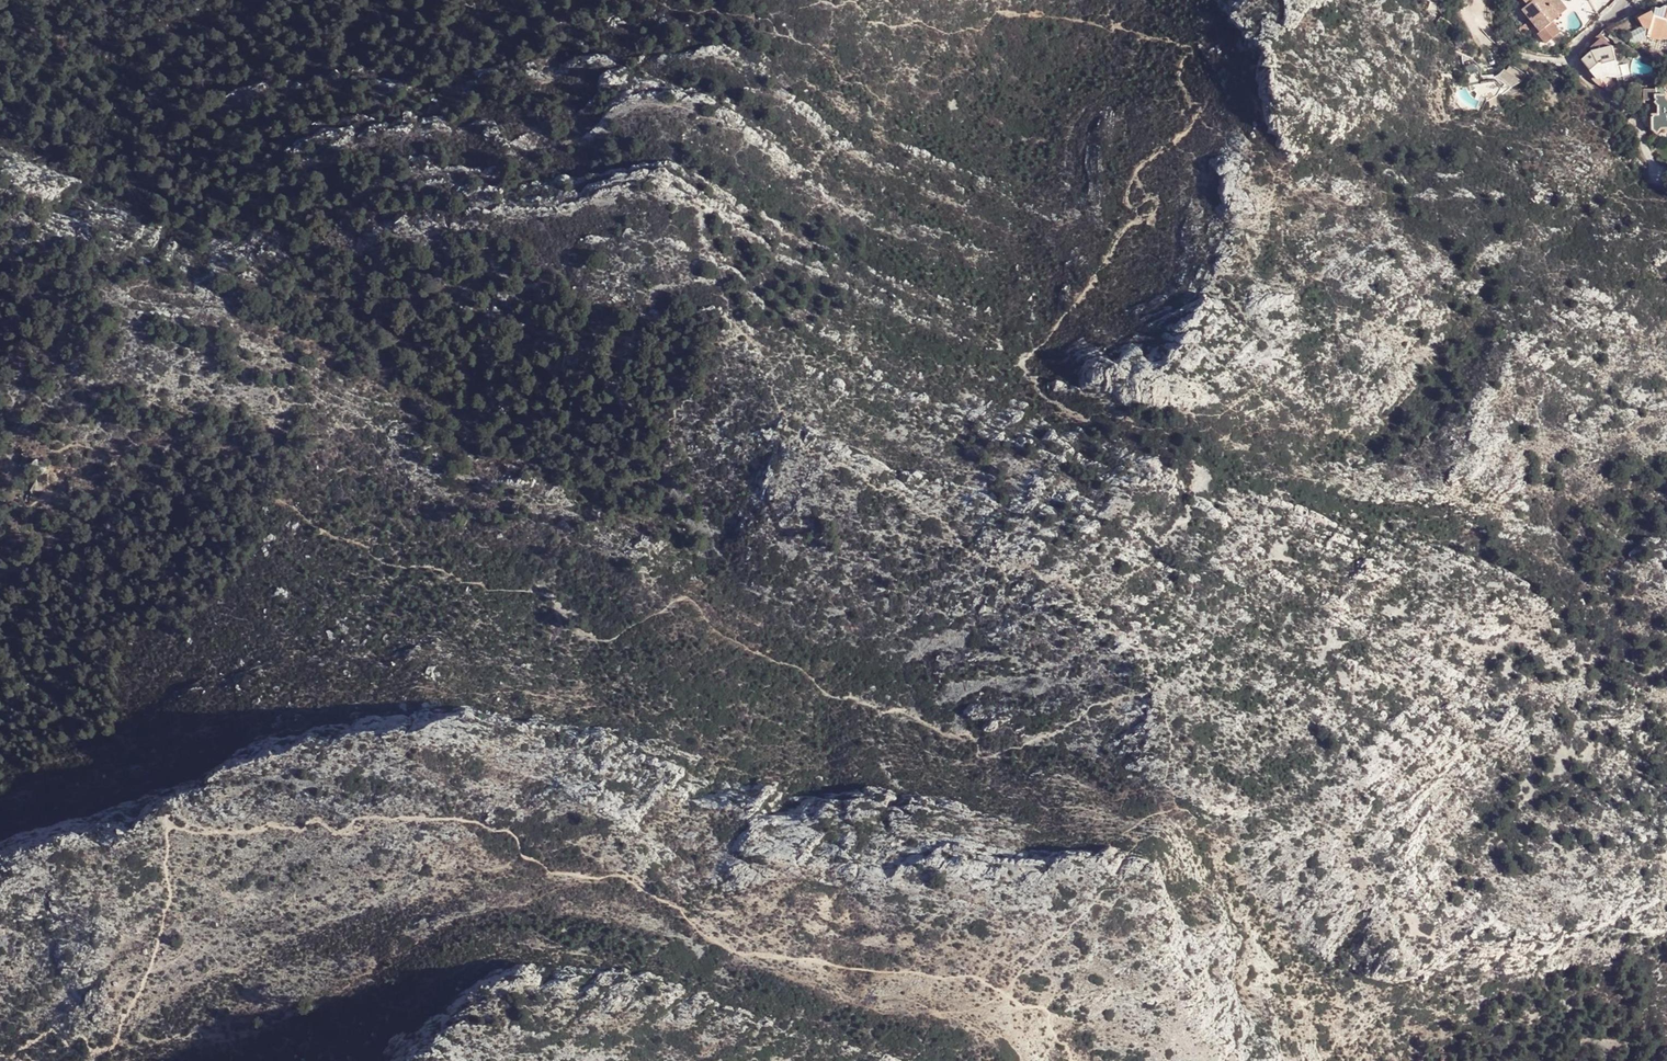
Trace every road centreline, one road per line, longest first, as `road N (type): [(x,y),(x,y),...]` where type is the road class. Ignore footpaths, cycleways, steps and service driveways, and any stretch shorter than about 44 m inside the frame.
road 1 (residential): [(1624,0),(1557,57),(1528,56),(1491,40),(1473,9)]

